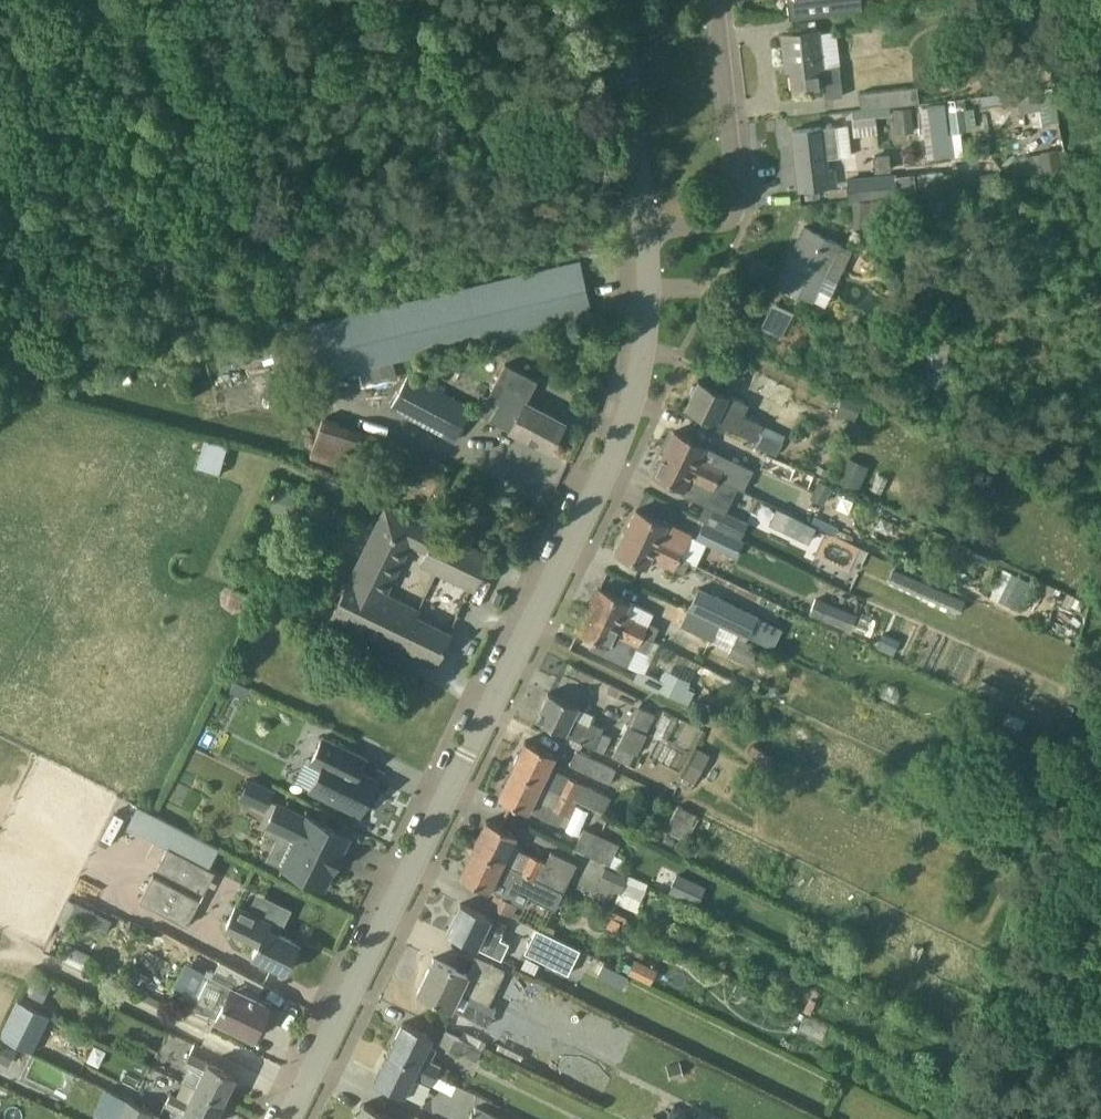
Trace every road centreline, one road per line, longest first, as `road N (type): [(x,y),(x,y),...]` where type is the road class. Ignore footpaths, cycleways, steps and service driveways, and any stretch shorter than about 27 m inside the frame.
road 1 (residential): [(286,1118),(619,442),(648,291),(643,233)]
road 2 (residential): [(643,233),(616,0)]
road 3 (residential): [(735,179),(715,0)]
road 4 (unclassified): [(643,233),(731,221),(735,179)]

